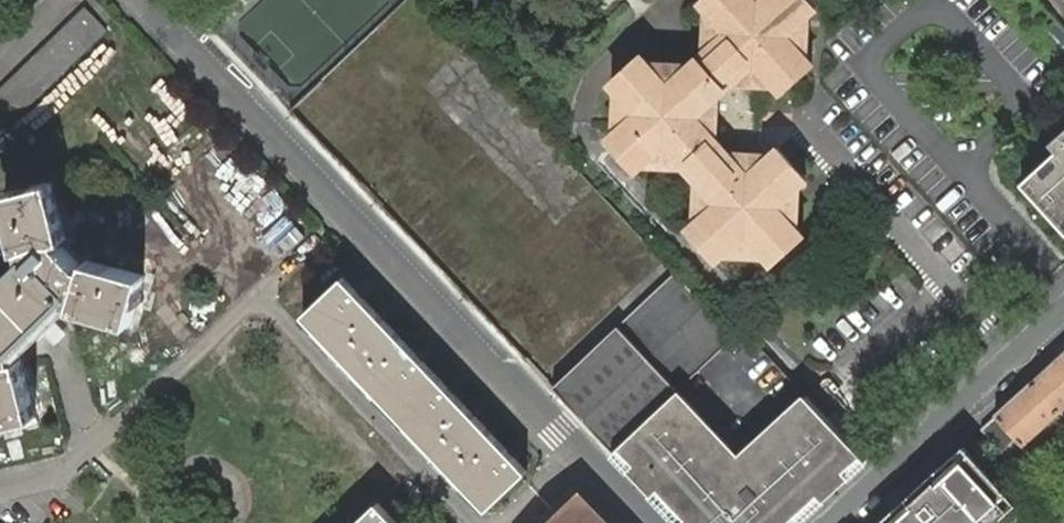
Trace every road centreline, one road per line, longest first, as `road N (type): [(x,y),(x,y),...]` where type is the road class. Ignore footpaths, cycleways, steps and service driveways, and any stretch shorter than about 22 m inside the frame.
road 1 (residential): [(645,522),(147,0)]
road 2 (residential): [(838,522),(1063,317)]

